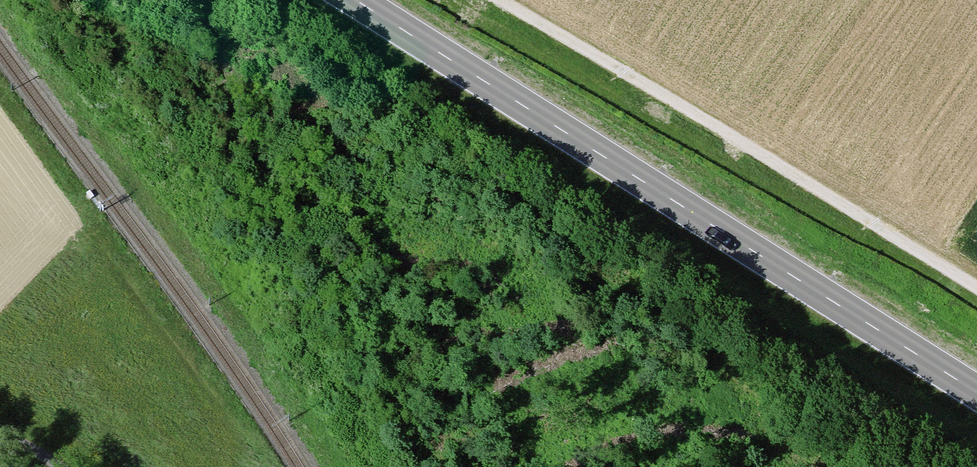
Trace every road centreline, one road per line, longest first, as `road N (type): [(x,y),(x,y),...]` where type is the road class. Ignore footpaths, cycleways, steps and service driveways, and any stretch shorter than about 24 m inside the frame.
road 1 (secondary): [(354,0),(976,391)]
road 2 (track): [(976,290),(502,0)]

